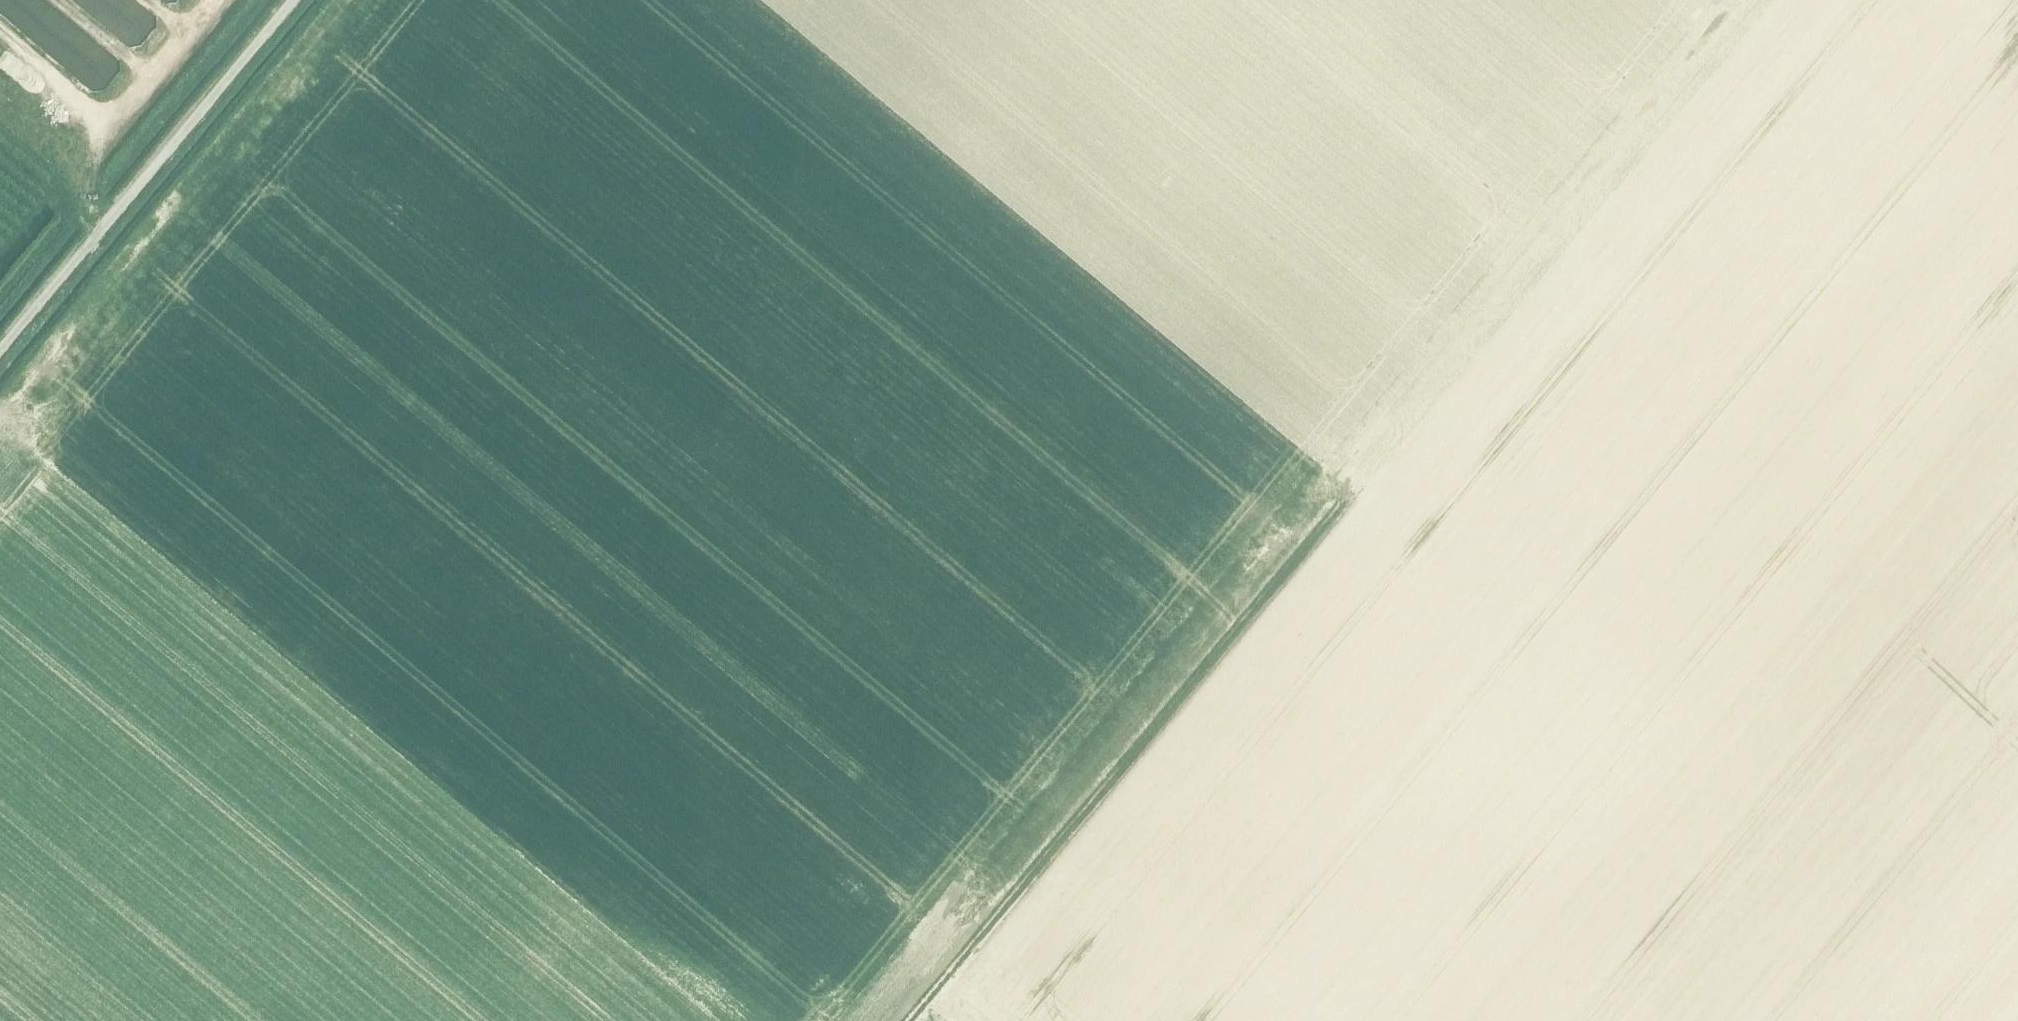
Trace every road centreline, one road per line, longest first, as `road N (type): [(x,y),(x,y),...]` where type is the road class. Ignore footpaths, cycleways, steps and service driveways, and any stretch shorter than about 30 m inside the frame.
road 1 (track): [(911,1020),(1352,496)]
road 2 (unclassified): [(0,350),(292,0)]

